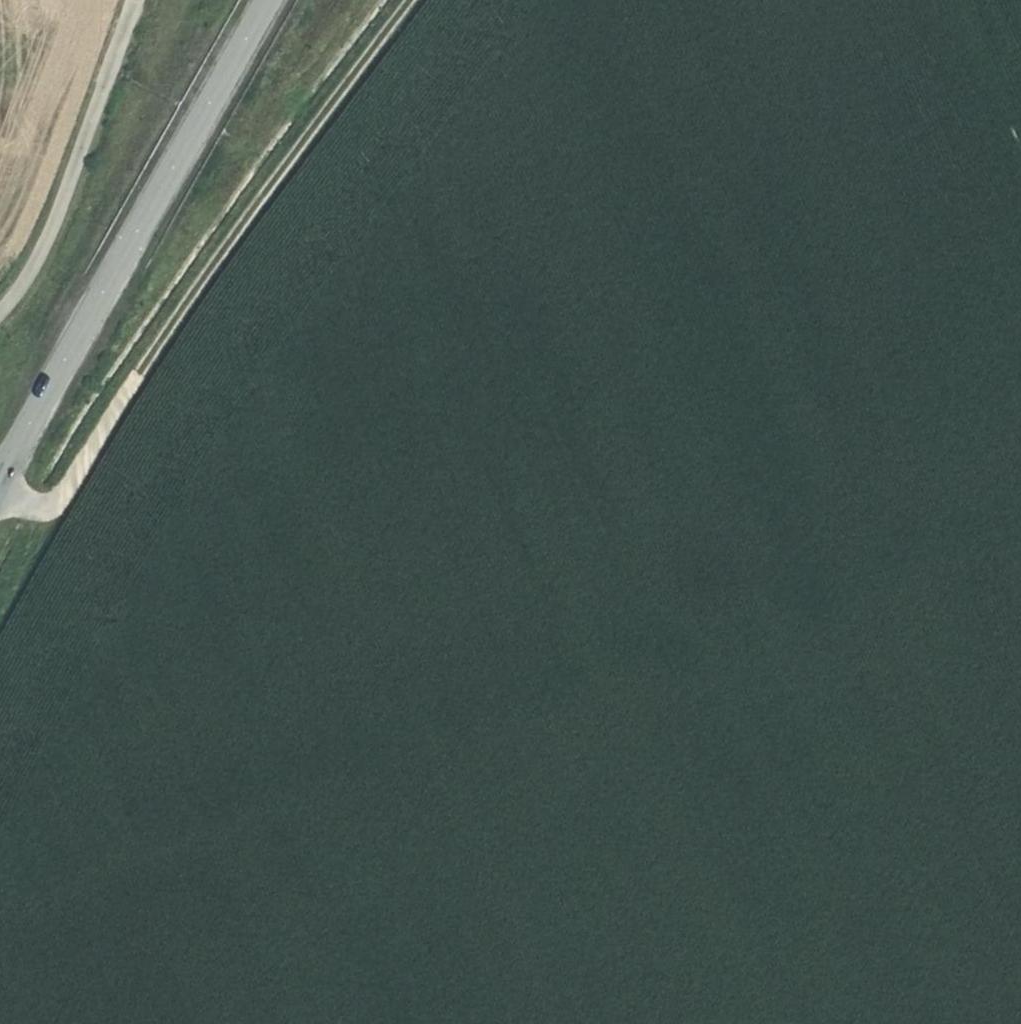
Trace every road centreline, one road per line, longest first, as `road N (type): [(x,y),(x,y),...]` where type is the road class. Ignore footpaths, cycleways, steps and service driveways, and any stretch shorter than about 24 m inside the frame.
road 1 (tertiary): [(0,475),(267,0)]

